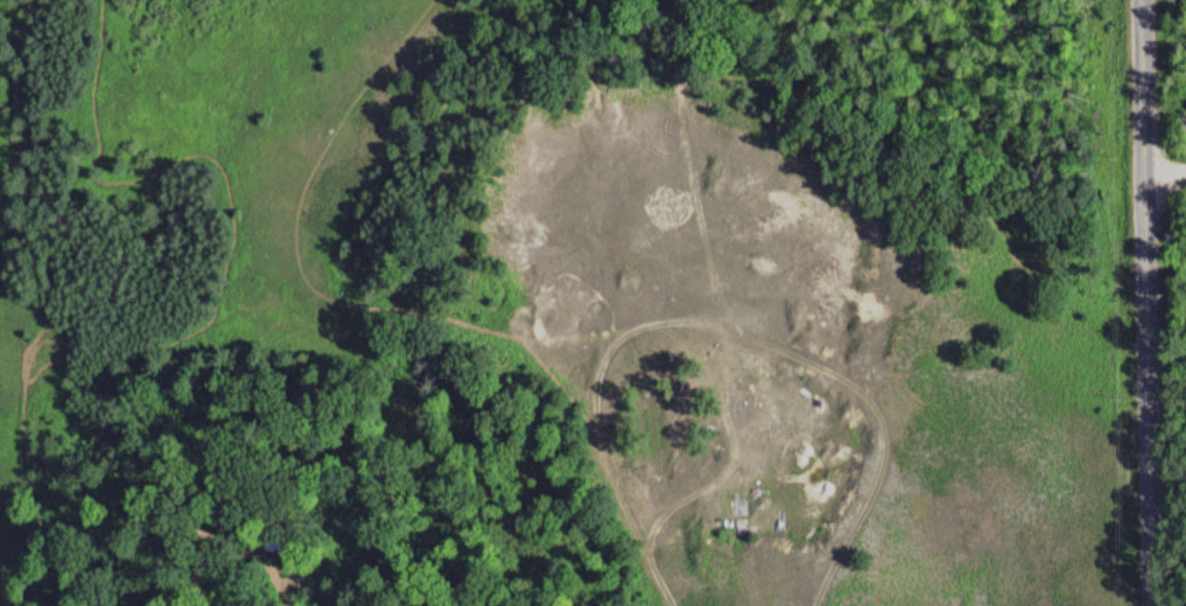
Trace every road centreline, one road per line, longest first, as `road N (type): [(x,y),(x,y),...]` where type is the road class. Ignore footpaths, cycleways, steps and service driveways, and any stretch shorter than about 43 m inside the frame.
road 1 (tertiary): [(1154,605),(1143,0)]

